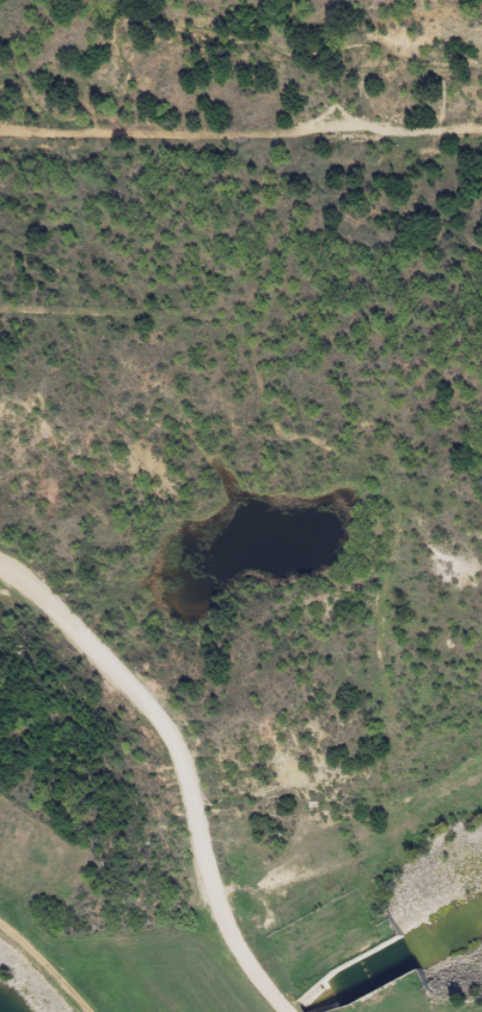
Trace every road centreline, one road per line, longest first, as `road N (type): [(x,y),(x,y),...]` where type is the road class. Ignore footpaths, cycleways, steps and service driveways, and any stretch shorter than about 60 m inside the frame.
road 1 (residential): [(285,1011),(242,956),(218,903),(174,735),(0,562)]

